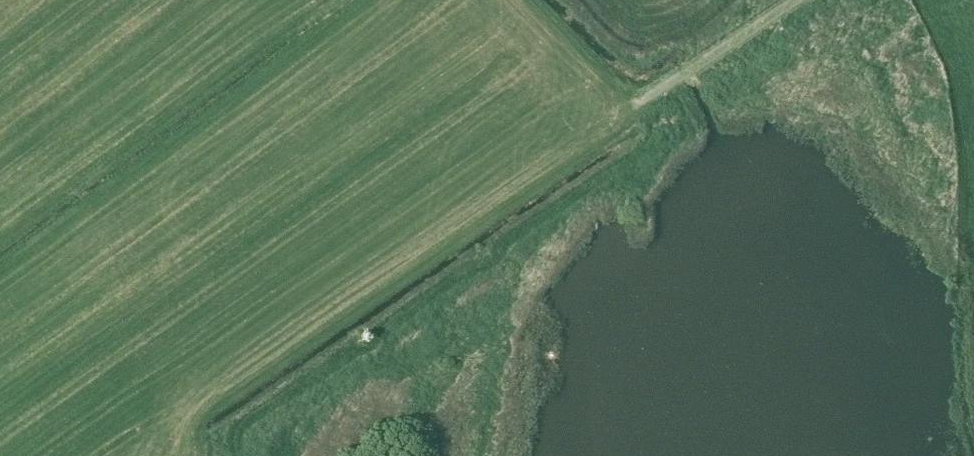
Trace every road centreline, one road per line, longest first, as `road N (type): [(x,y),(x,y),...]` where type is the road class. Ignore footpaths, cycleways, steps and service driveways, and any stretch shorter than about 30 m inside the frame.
road 1 (track): [(634,105),(792,0)]

